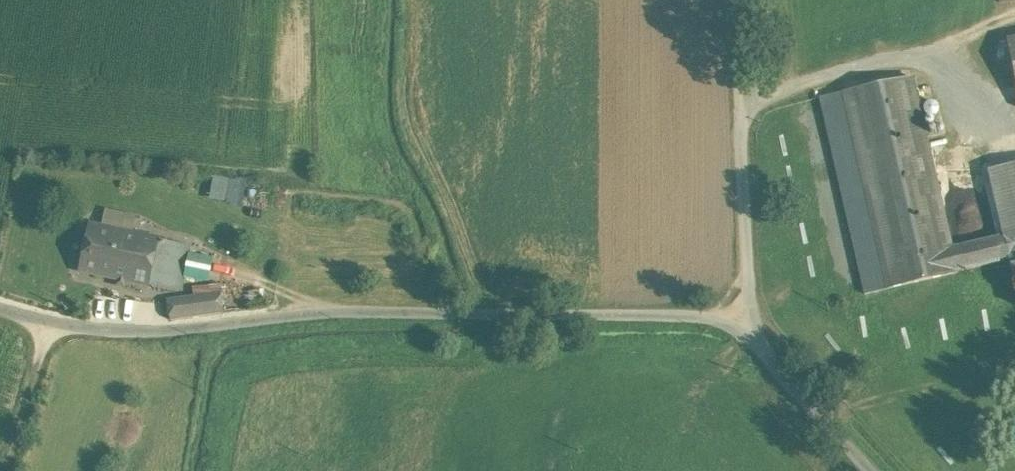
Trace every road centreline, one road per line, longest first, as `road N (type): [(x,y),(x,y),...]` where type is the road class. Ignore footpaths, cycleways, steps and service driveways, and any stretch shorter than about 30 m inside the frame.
road 1 (unclassified): [(0,304),(82,325),(185,326),(315,311),(754,319)]
road 2 (unclassified): [(754,319),(742,0)]
road 3 (unclassified): [(877,470),(788,373),(754,319)]
road 4 (track): [(60,323),(13,470)]

